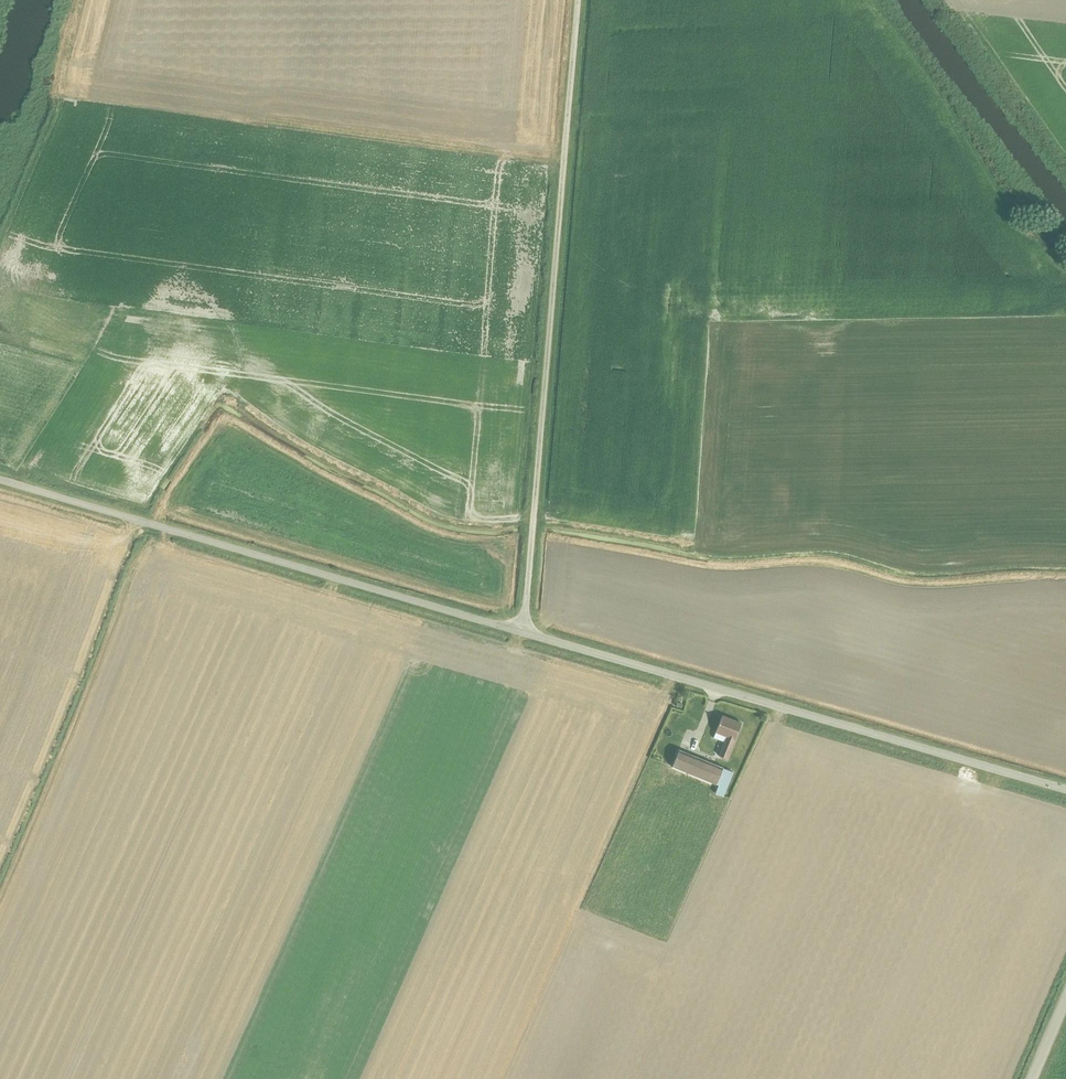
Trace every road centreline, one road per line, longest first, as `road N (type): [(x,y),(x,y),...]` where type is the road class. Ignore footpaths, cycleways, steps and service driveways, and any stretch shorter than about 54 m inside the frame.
road 1 (unclassified): [(520,632),(578,0)]
road 2 (unclassified): [(1065,790),(520,632)]
road 3 (unclassified): [(520,632),(0,480)]

